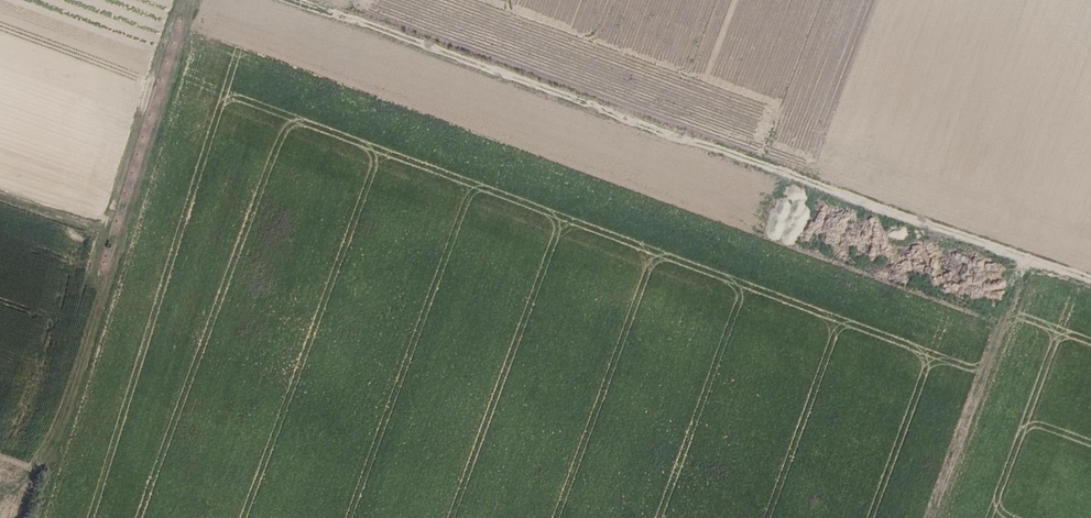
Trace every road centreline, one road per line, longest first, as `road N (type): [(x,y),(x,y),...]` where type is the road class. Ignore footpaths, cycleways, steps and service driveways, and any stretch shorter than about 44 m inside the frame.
road 1 (track): [(295,0),(1090,280)]
road 2 (track): [(33,517),(162,50),(187,0)]
road 3 (track): [(1027,257),(933,517)]

